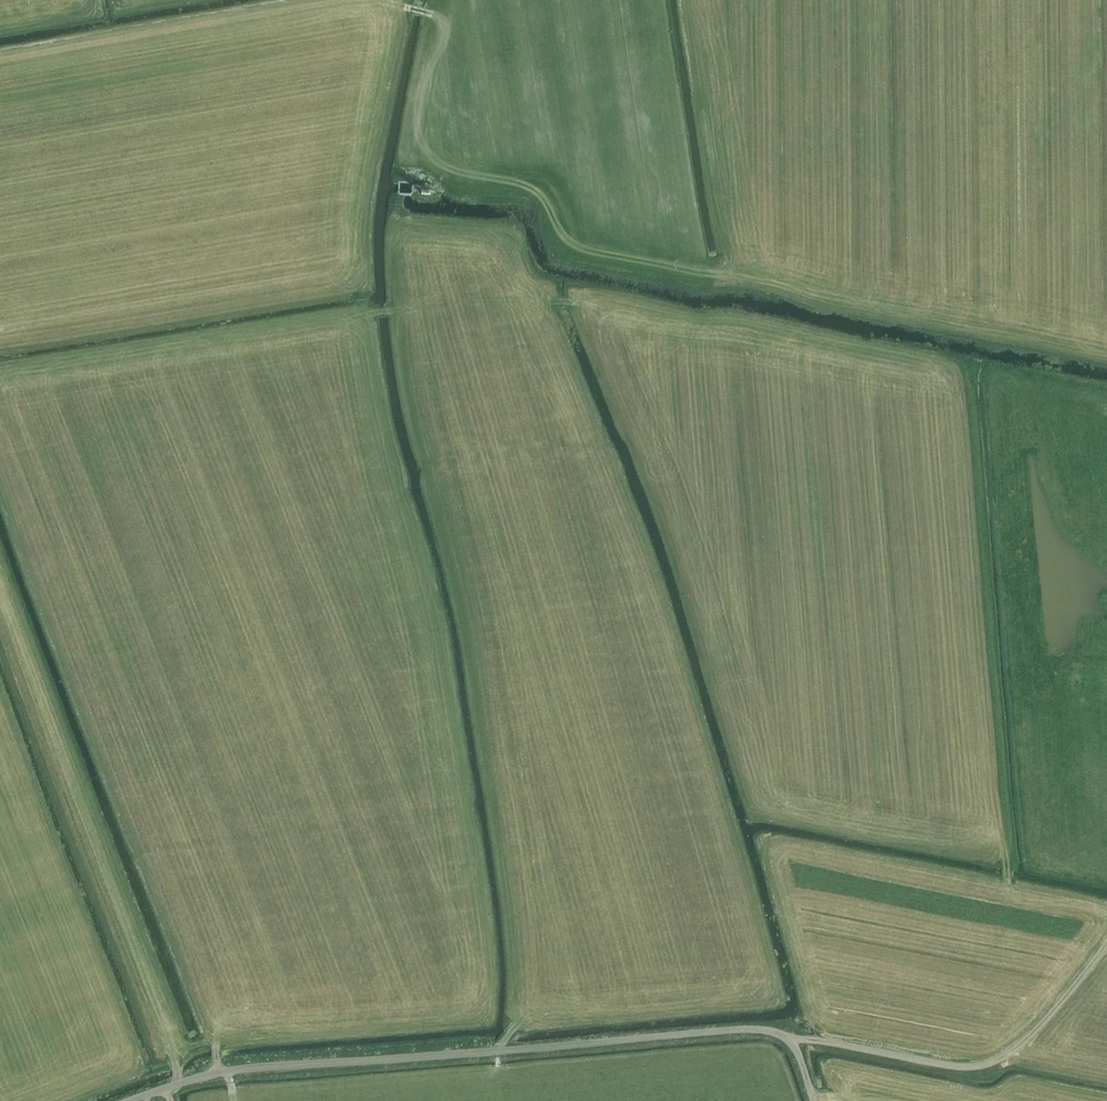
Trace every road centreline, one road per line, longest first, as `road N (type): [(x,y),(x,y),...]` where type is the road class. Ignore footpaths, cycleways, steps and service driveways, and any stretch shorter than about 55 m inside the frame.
road 1 (track): [(129,1100),(239,1069),(734,1030),(787,1037)]
road 2 (track): [(787,1037),(960,1066),(992,1061),(1045,1020),(1106,941)]

